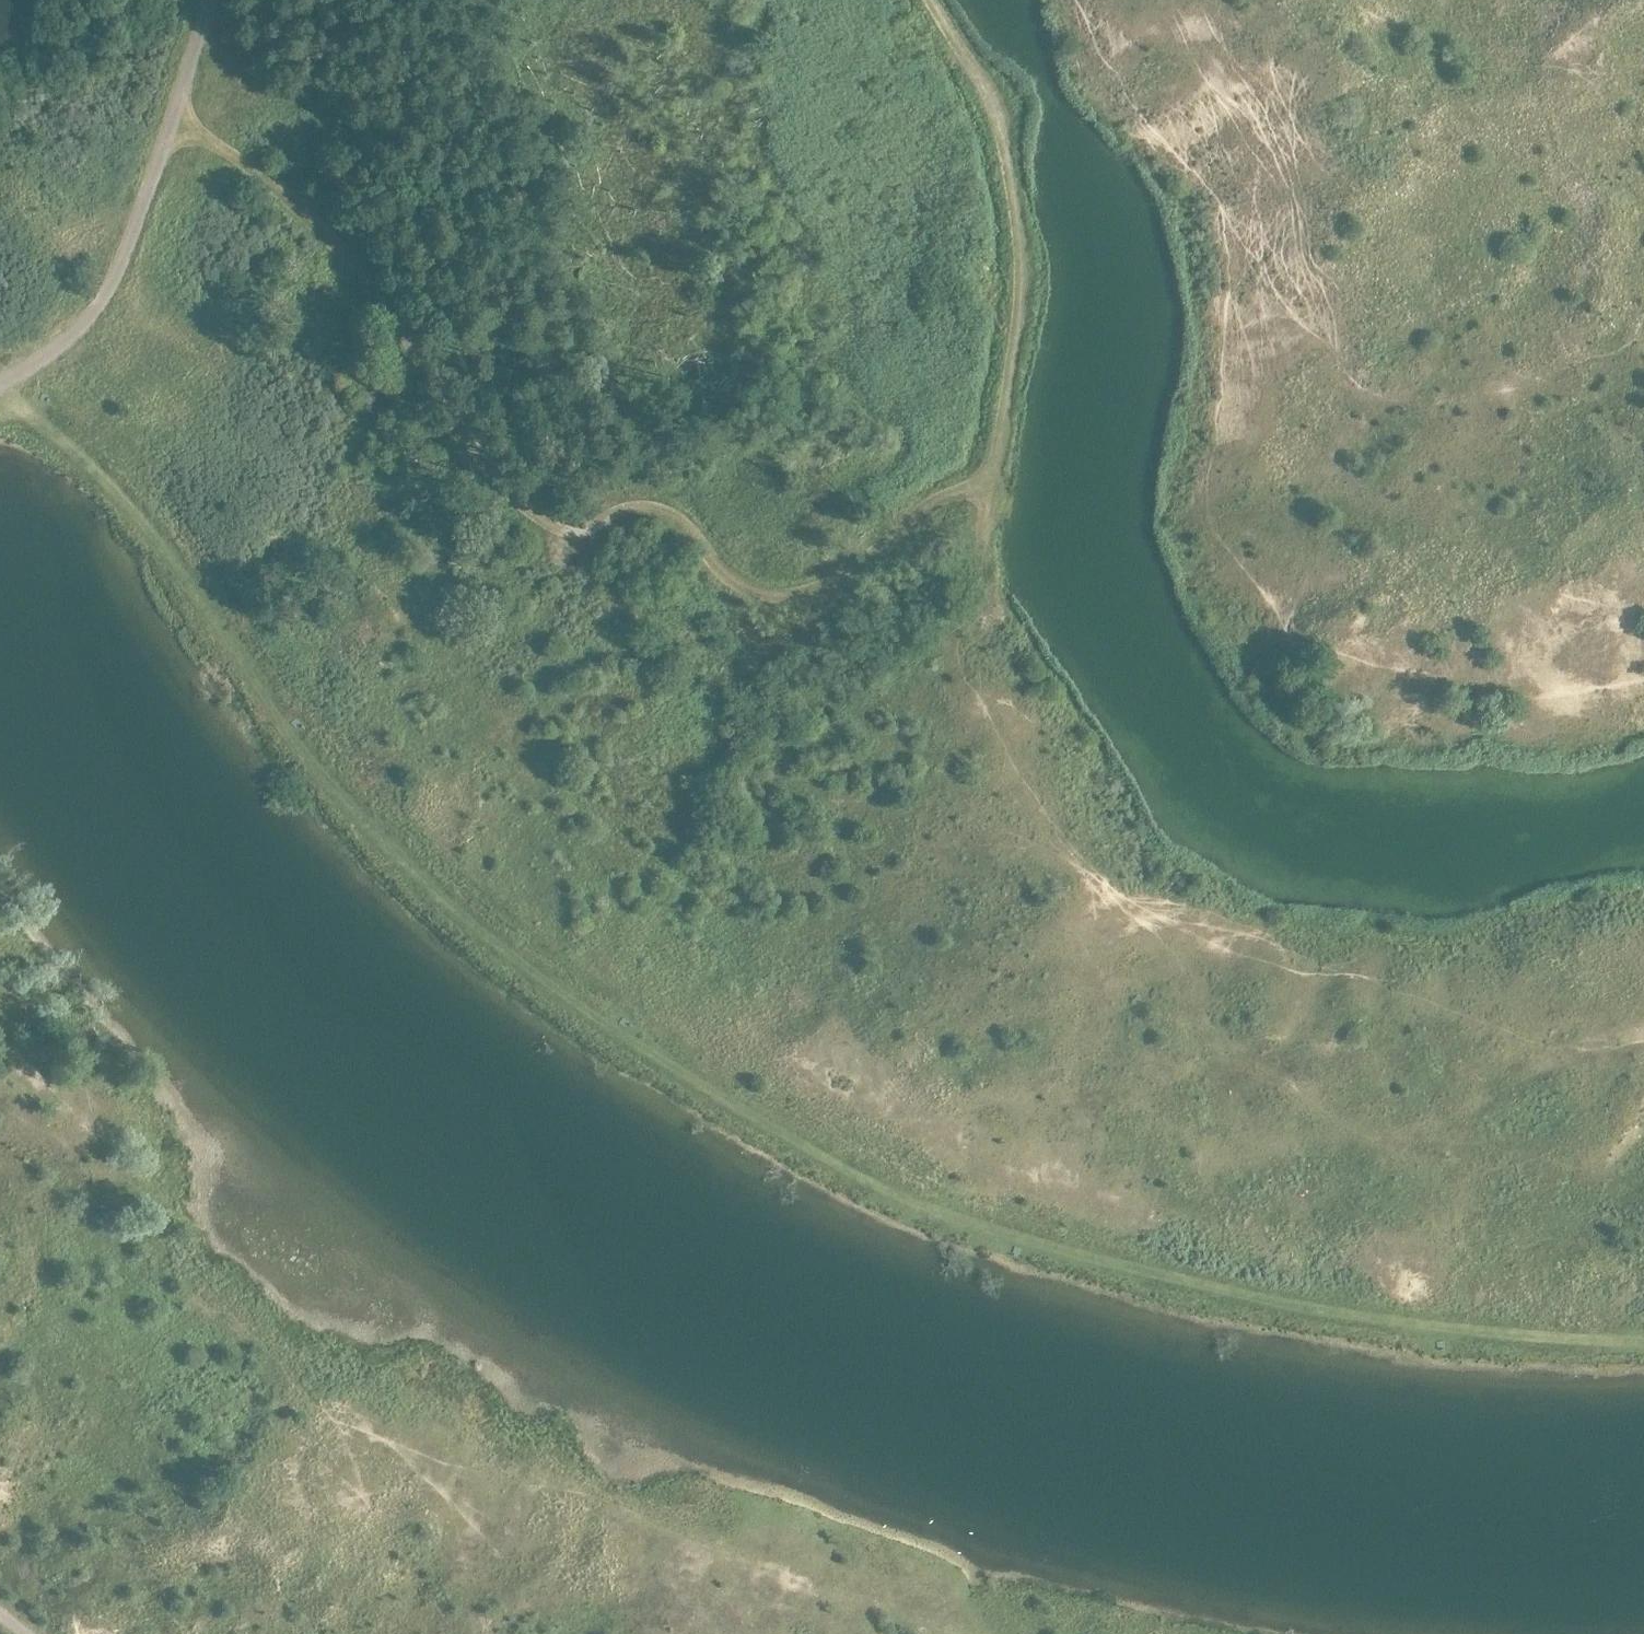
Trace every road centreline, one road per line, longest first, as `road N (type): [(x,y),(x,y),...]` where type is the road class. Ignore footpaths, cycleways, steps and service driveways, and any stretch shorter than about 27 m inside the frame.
road 1 (track): [(0,381),(69,339),(114,271),(205,0)]

